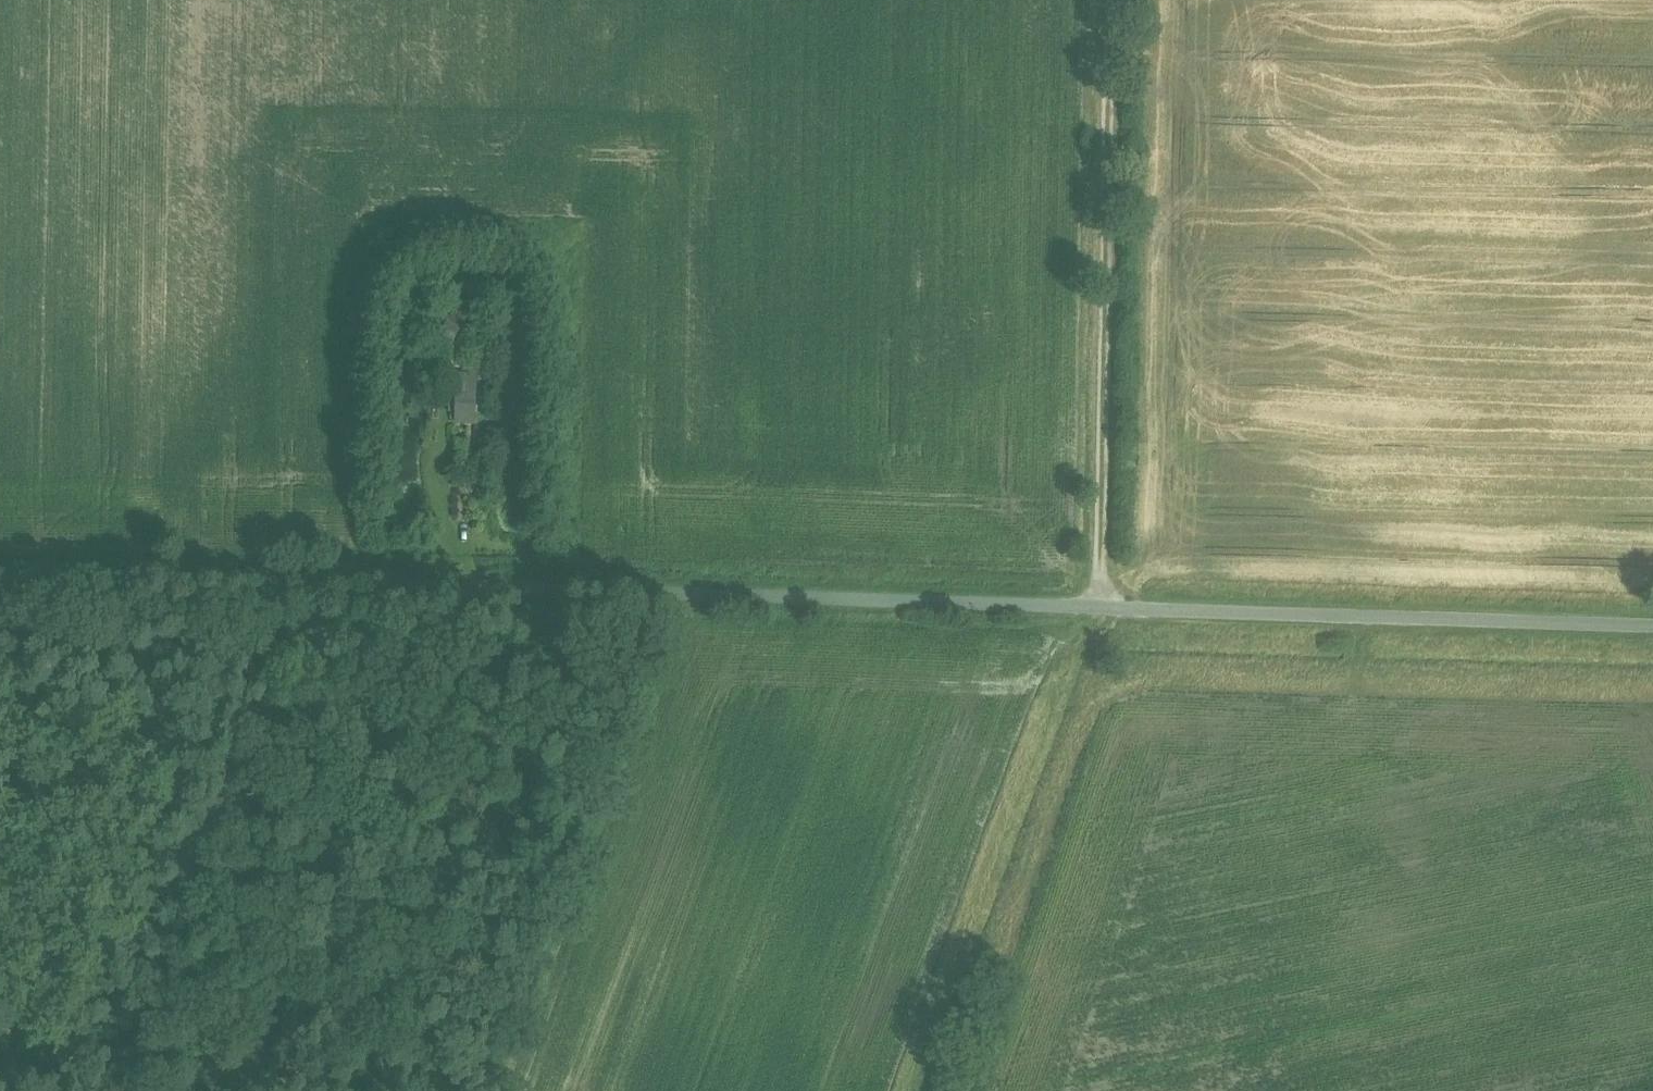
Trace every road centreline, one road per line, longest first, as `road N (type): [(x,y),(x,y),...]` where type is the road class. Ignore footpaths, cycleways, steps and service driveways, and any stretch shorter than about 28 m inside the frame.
road 1 (unclassified): [(1652,628),(0,569)]

